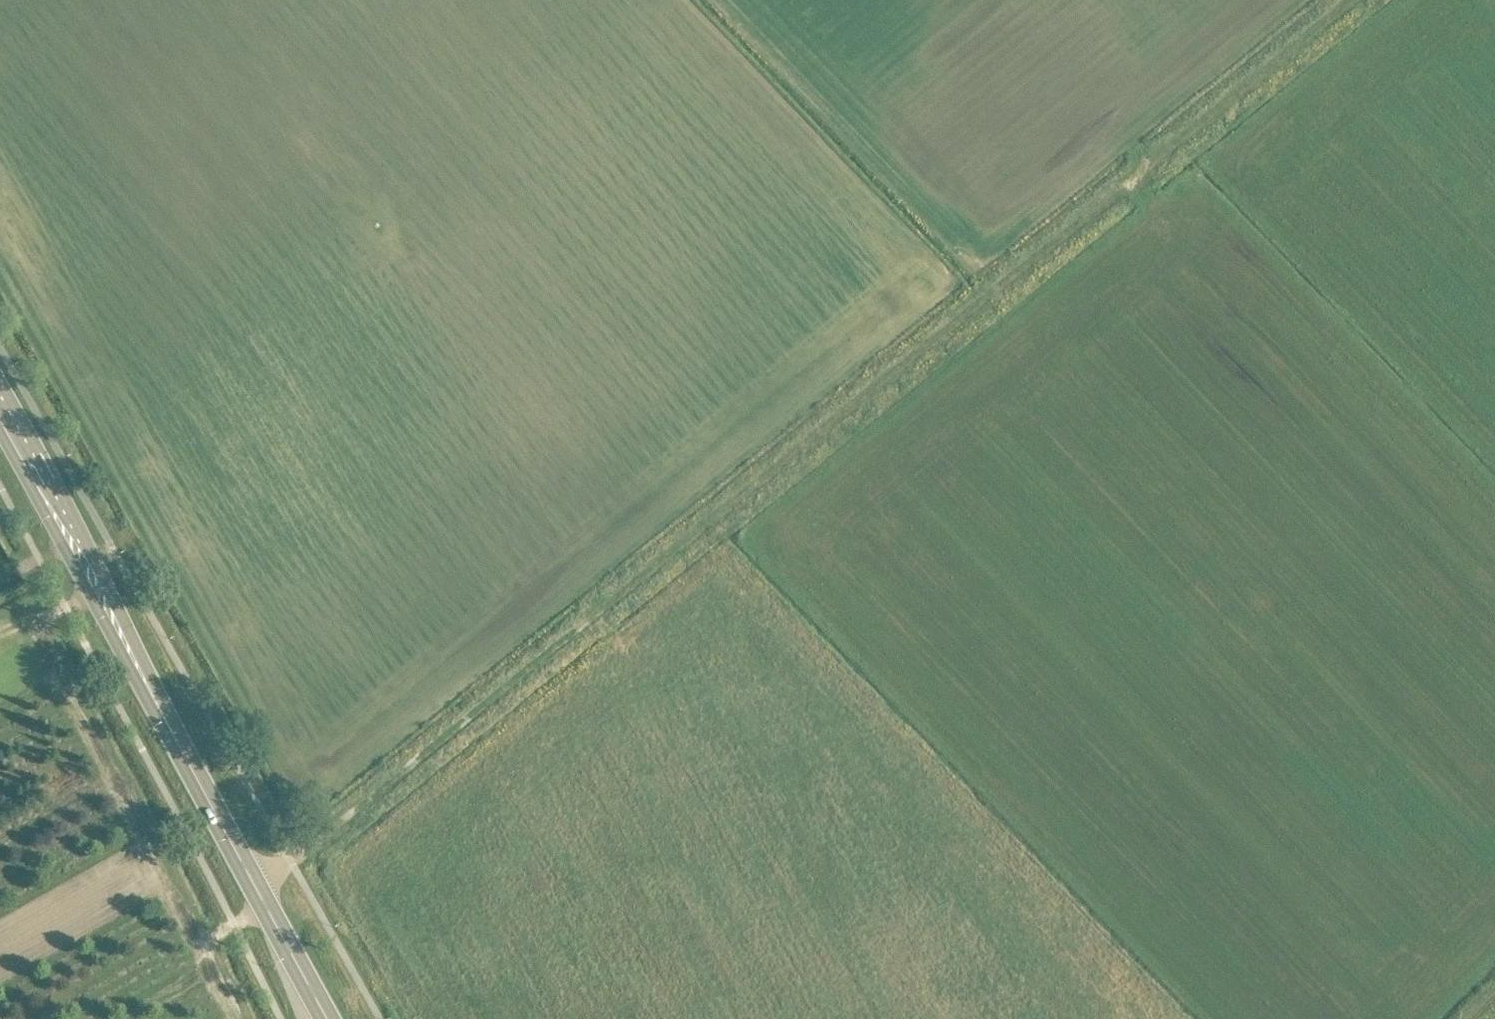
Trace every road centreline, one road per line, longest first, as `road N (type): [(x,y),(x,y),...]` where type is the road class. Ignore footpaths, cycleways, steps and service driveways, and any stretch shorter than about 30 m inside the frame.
road 1 (track): [(293,862),(1358,0)]
road 2 (tertiary): [(261,897),(0,410)]
road 3 (tertiary): [(328,1018),(261,897)]

